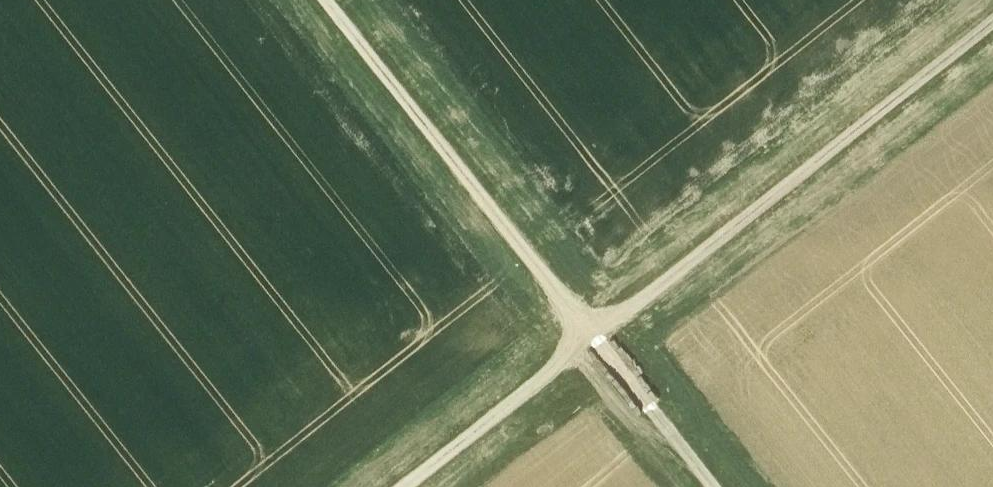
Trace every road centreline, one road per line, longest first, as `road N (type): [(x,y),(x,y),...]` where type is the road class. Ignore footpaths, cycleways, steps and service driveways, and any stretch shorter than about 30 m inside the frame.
road 1 (track): [(399,486),(992,17)]
road 2 (track): [(720,486),(332,0)]

